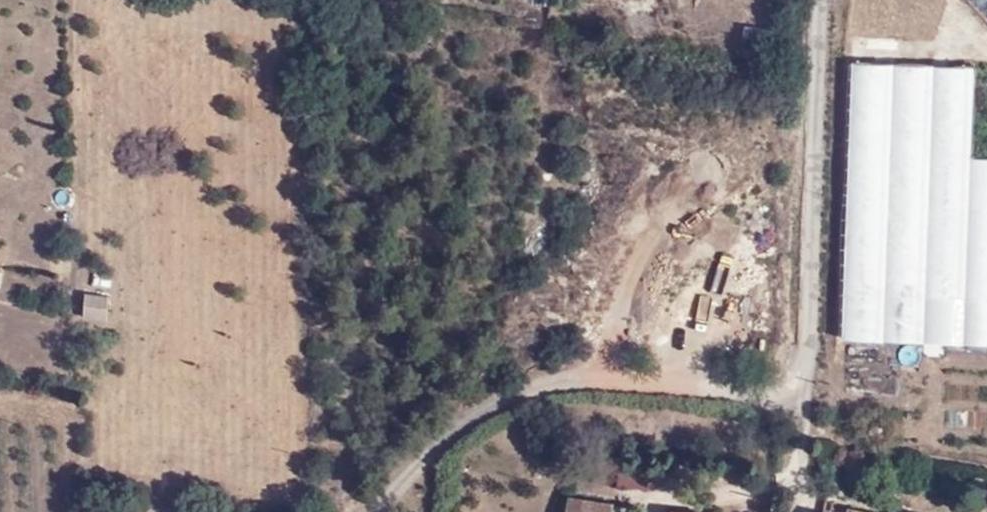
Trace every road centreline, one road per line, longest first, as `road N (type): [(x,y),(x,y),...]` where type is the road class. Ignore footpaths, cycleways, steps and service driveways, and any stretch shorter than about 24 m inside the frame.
road 1 (track): [(821,0),(803,511)]
road 2 (track): [(810,398),(579,385),(515,401),(385,511)]

